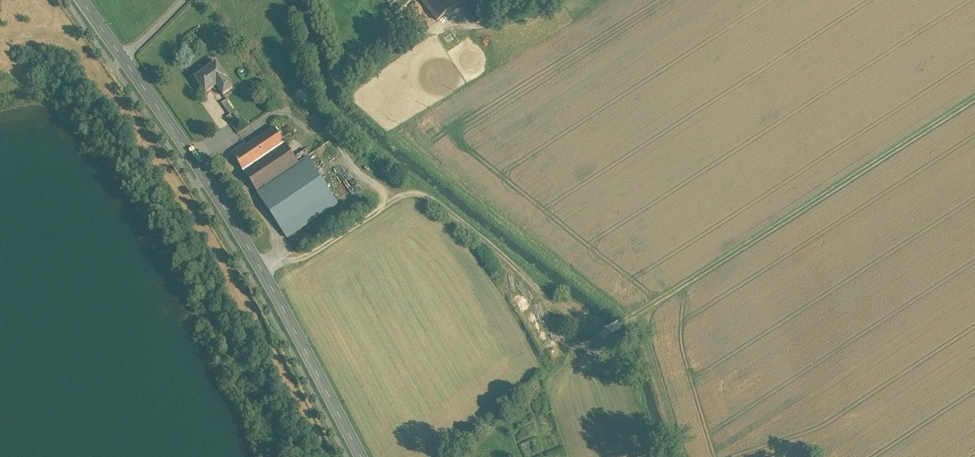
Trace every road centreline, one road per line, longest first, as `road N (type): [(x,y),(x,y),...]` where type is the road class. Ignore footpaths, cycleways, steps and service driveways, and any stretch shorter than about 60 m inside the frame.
road 1 (track): [(263,272),(303,260),(419,195),(432,197),(498,249),(533,319),(560,343),(583,348),(974,100)]
road 2 (secondary): [(361,456),(263,272),(123,59)]

